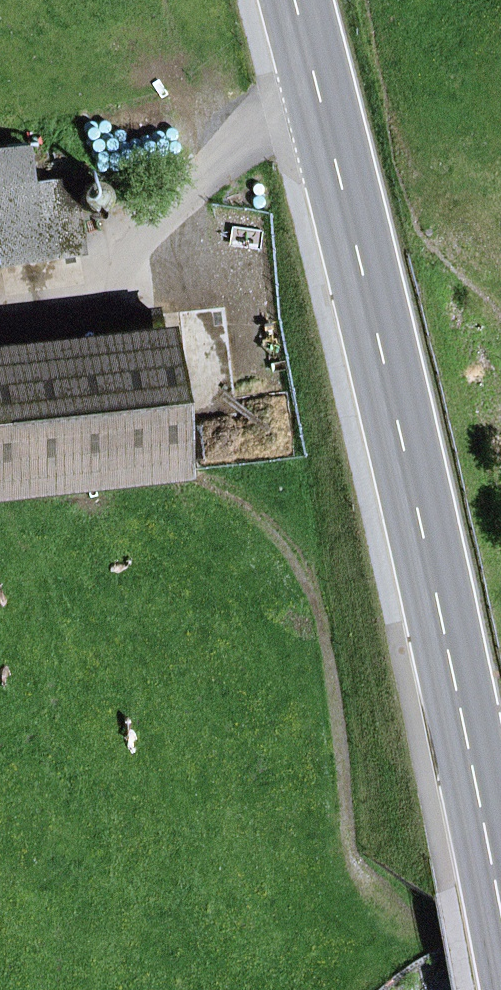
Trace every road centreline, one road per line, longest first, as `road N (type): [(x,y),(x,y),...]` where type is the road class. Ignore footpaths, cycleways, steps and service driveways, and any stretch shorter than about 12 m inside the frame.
road 1 (primary): [(295,0),(434,587),(500,921)]
road 2 (track): [(500,884),(429,924),(400,922),(352,897),(328,865),(294,467),(251,292),(175,278)]

